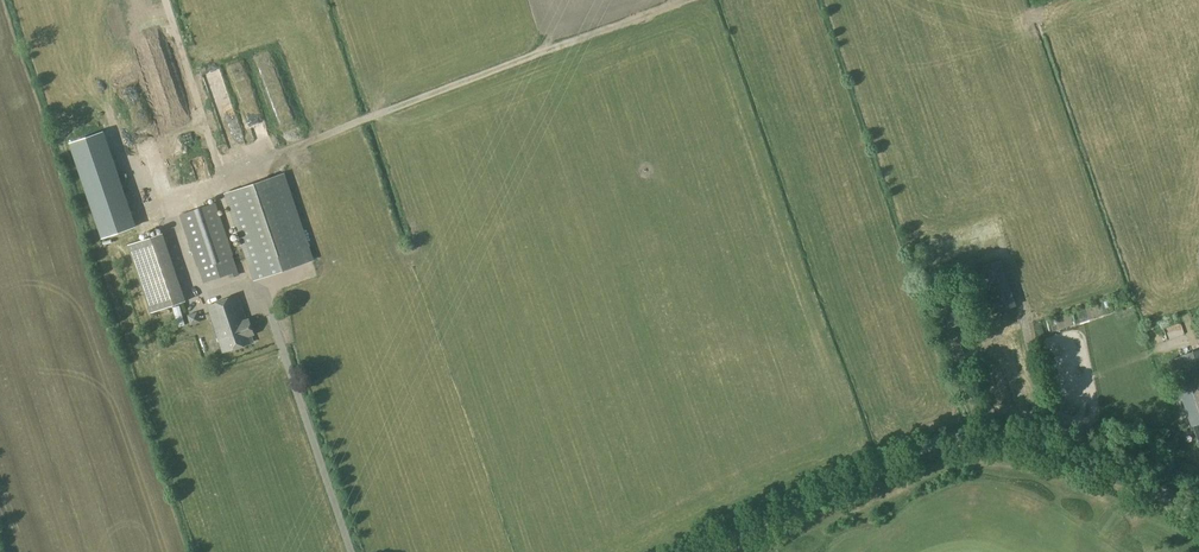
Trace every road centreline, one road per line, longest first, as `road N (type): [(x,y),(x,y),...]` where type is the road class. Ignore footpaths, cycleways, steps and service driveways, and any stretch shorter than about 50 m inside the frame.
road 1 (unclassified): [(696,551),(925,446),(978,434),(1054,447),(1198,512)]

